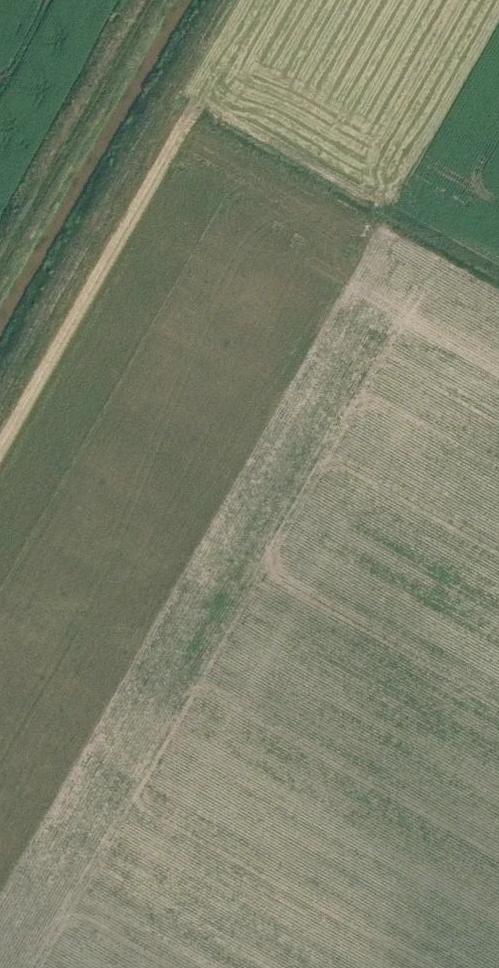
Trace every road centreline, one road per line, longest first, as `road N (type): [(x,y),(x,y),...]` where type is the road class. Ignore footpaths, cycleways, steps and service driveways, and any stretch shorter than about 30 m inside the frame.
road 1 (track): [(149,0),(0,256)]

